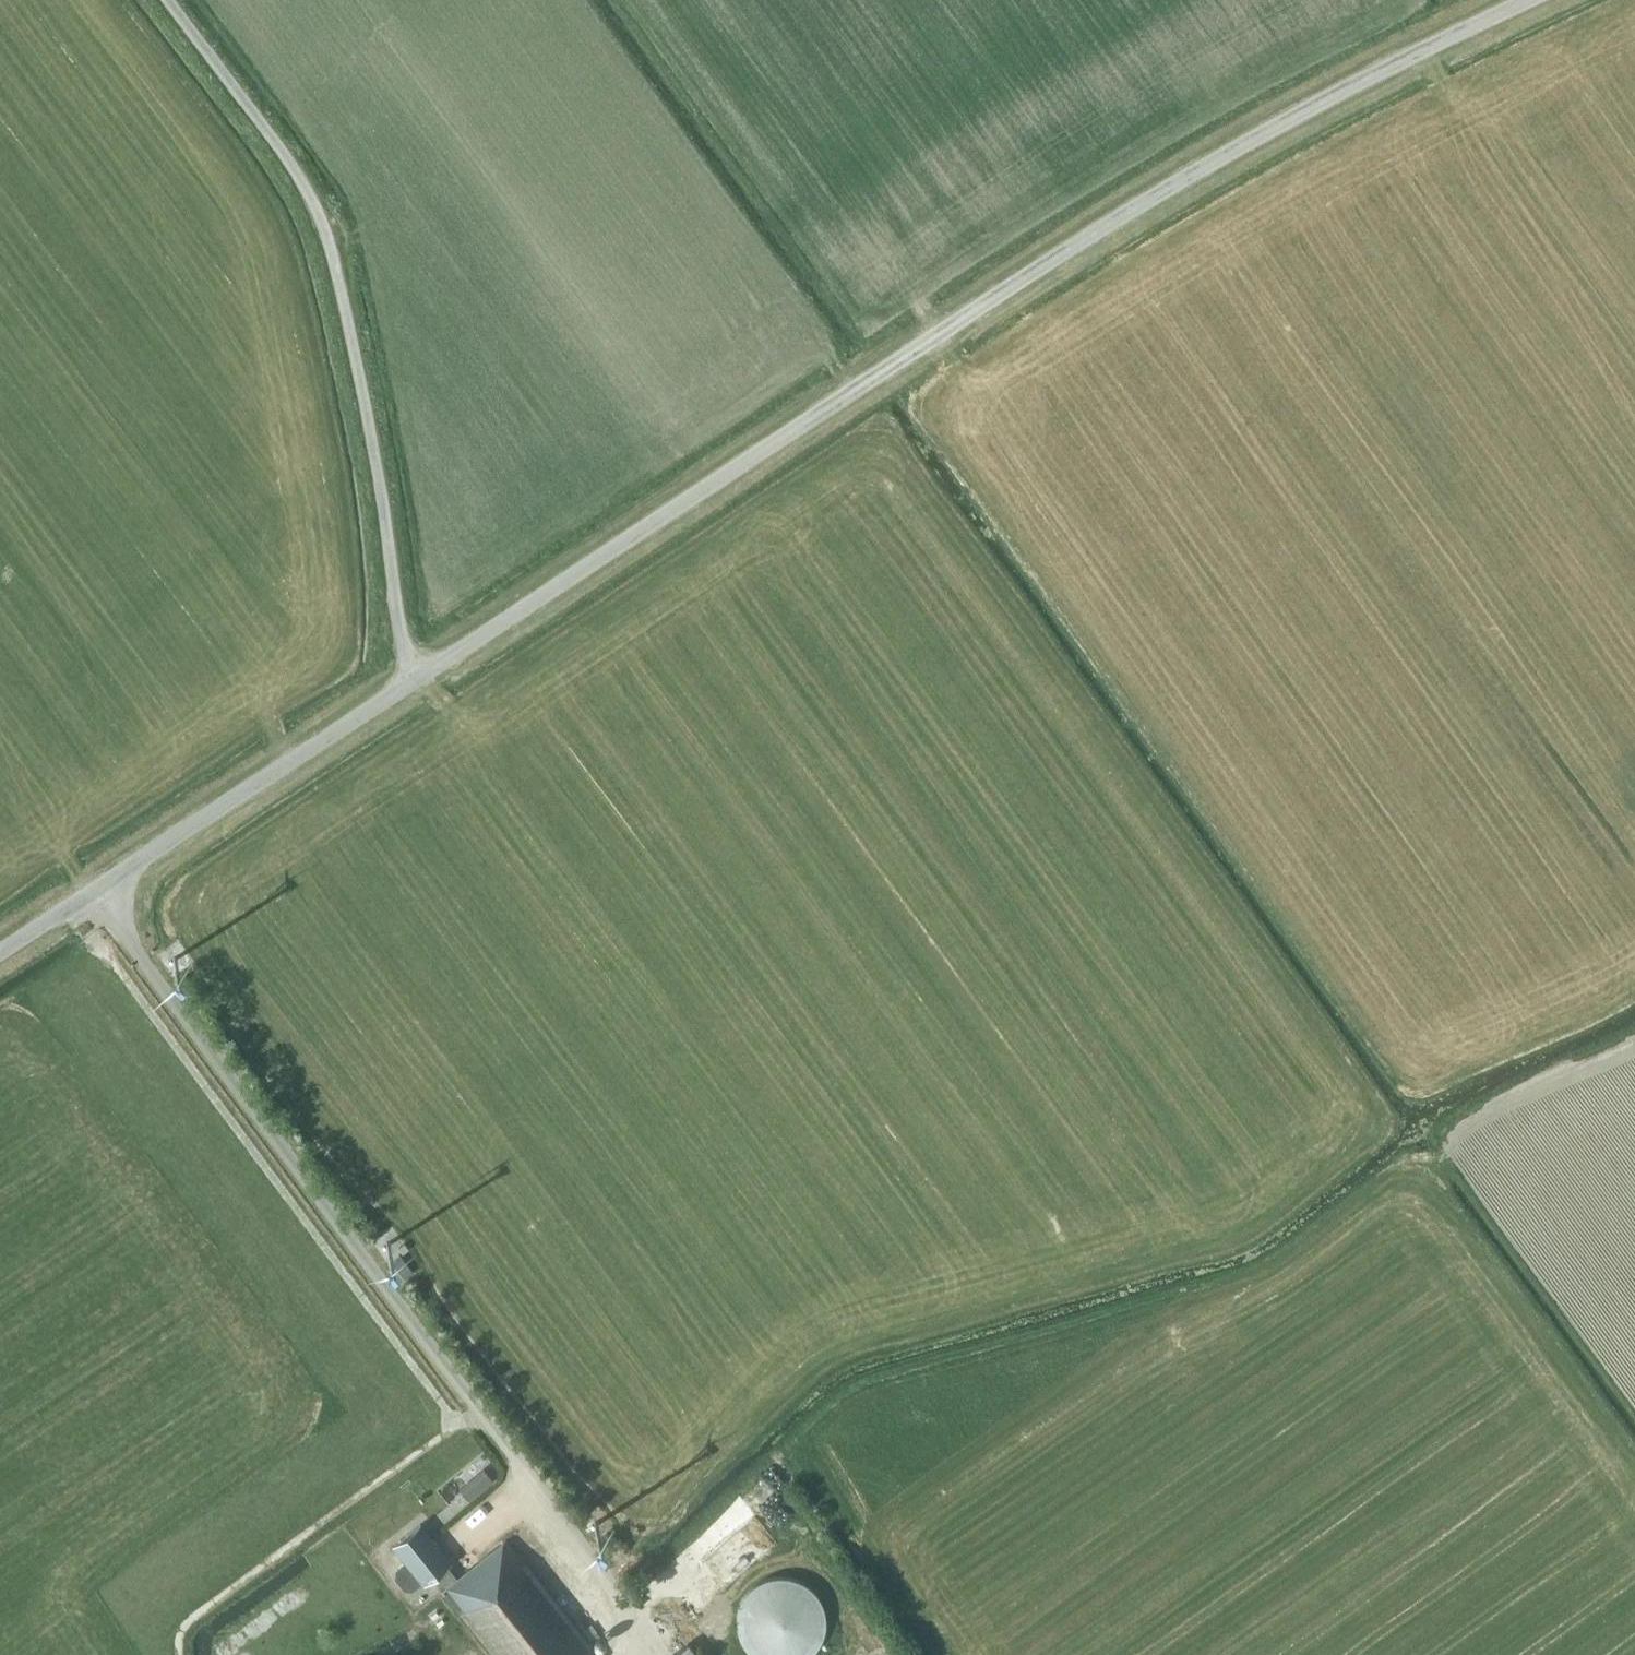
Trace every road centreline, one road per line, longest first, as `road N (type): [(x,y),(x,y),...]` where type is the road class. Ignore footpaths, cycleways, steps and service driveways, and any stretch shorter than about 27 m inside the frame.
road 1 (unclassified): [(421,677),(1146,200),(1308,106),(1524,0)]
road 2 (unclassified): [(421,677),(402,634),(358,372),(322,217),(286,152),(170,0)]
road 3 (unclassified): [(0,954),(421,677)]

